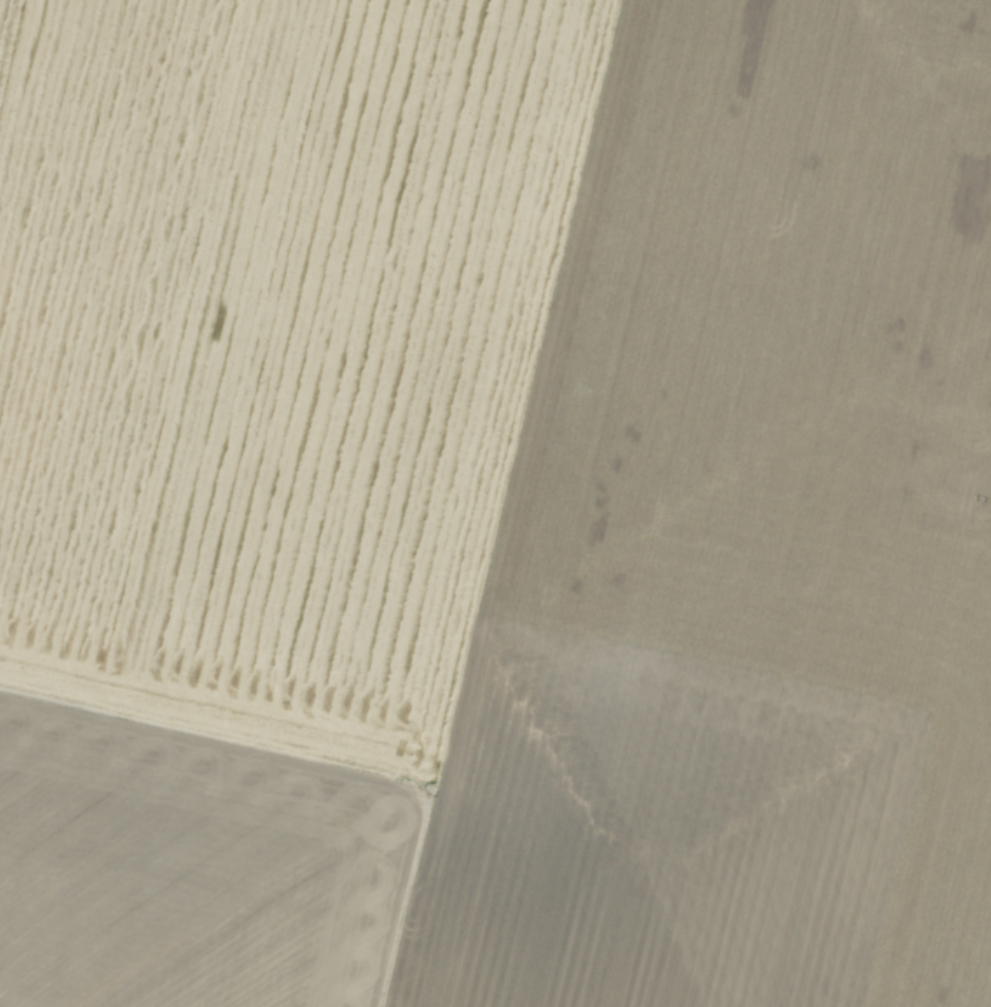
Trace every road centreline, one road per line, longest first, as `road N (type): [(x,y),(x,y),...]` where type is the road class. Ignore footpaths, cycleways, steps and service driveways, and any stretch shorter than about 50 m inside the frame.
road 1 (track): [(0,691),(407,782),(422,792),(377,1006)]

